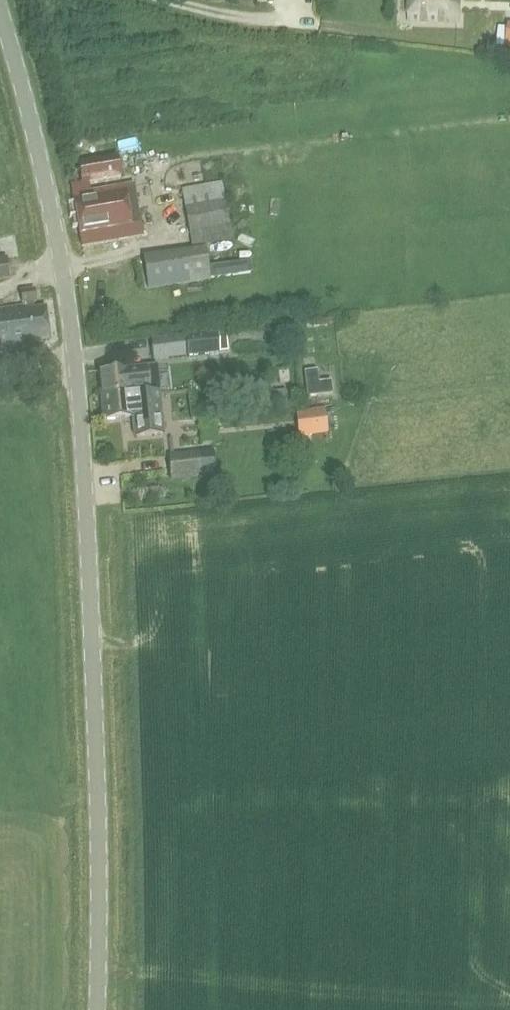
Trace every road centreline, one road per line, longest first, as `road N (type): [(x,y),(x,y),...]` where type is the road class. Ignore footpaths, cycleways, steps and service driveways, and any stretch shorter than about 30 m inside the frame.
road 1 (tertiary): [(96,1009),(93,655),(79,448),(45,190),(0,20)]

